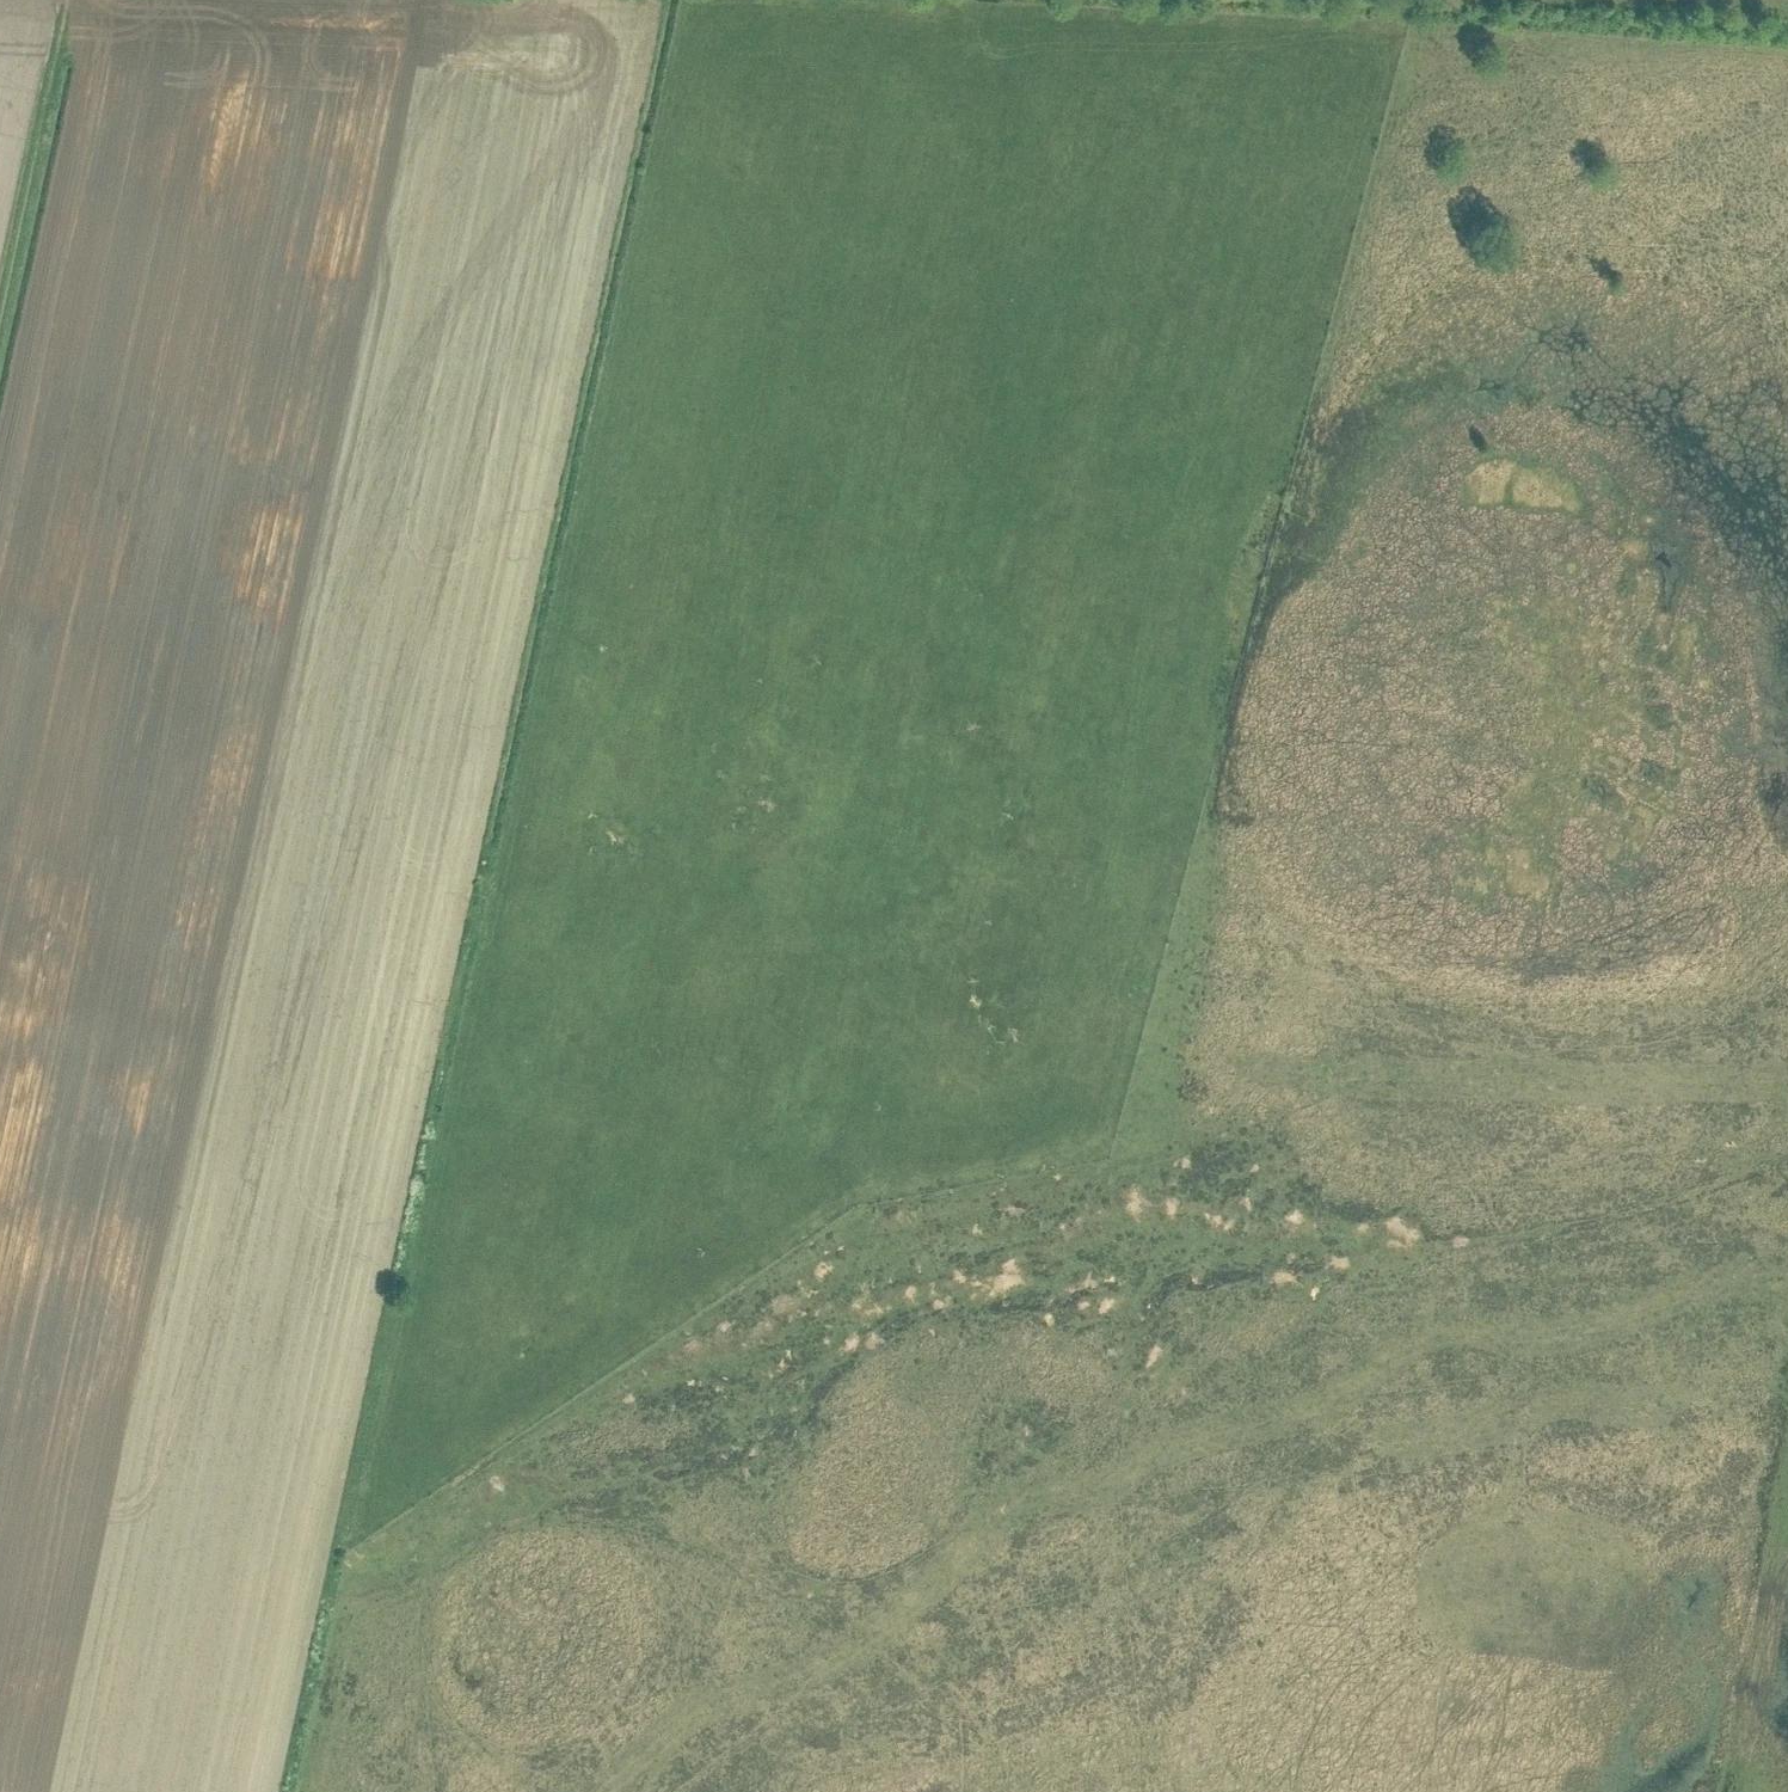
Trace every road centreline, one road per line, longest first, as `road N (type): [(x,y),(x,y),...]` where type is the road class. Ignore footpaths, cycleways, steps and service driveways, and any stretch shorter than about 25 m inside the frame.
road 1 (track): [(57,0),(0,270)]

